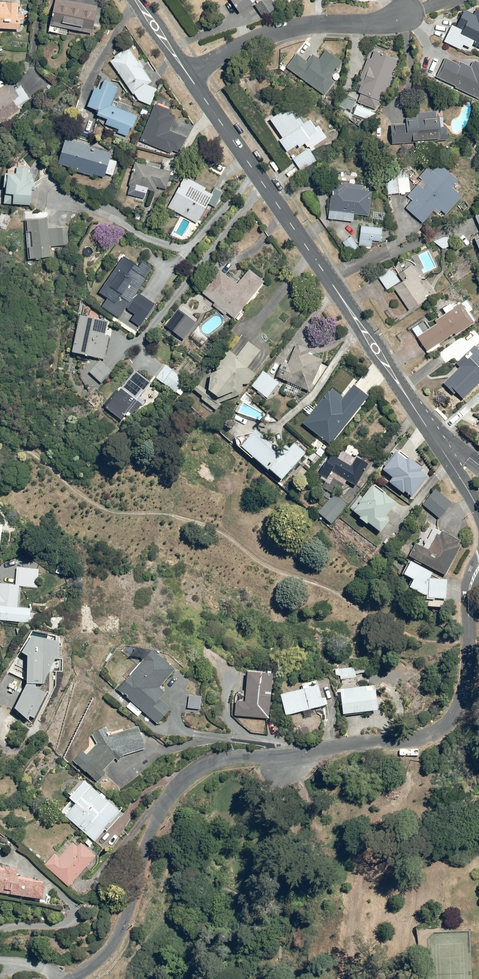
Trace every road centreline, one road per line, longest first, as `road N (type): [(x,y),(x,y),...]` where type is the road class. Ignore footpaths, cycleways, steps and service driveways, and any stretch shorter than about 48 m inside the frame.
road 1 (residential): [(72,978),(117,940),(163,806),(204,765),(421,739),(454,720),(468,677),(469,597),(478,565)]
road 2 (track): [(470,642),(415,634),(299,581),(215,525),(100,502),(78,479),(0,434)]
road 3 (tertiary): [(189,75),(426,427)]
road 4 (track): [(191,978),(208,919),(255,906),(296,860),(308,815),(306,751)]
road 5 (residential): [(405,13),(275,33),(189,75)]

